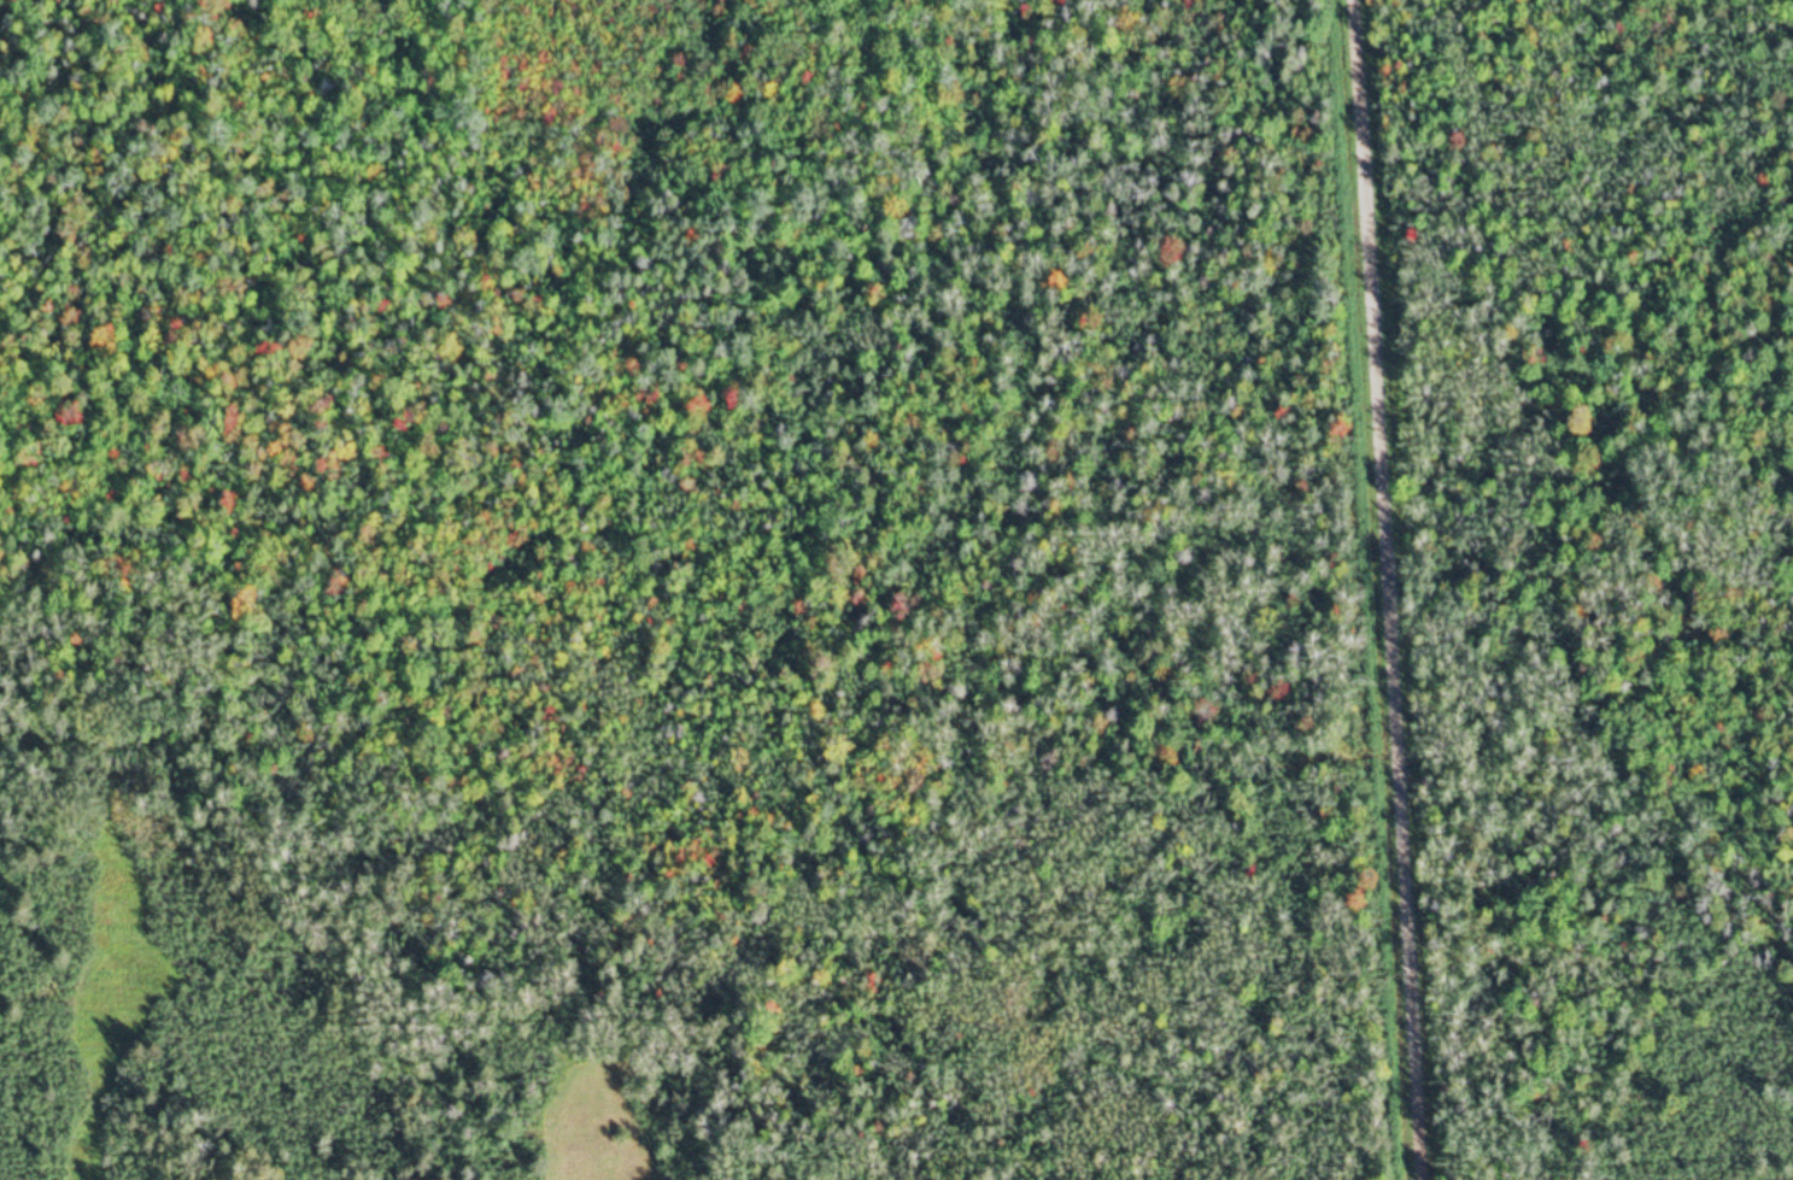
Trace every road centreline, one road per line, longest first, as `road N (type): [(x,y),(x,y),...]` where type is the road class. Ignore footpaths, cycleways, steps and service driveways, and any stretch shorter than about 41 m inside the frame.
road 1 (residential): [(1425,1179),(1350,0)]

